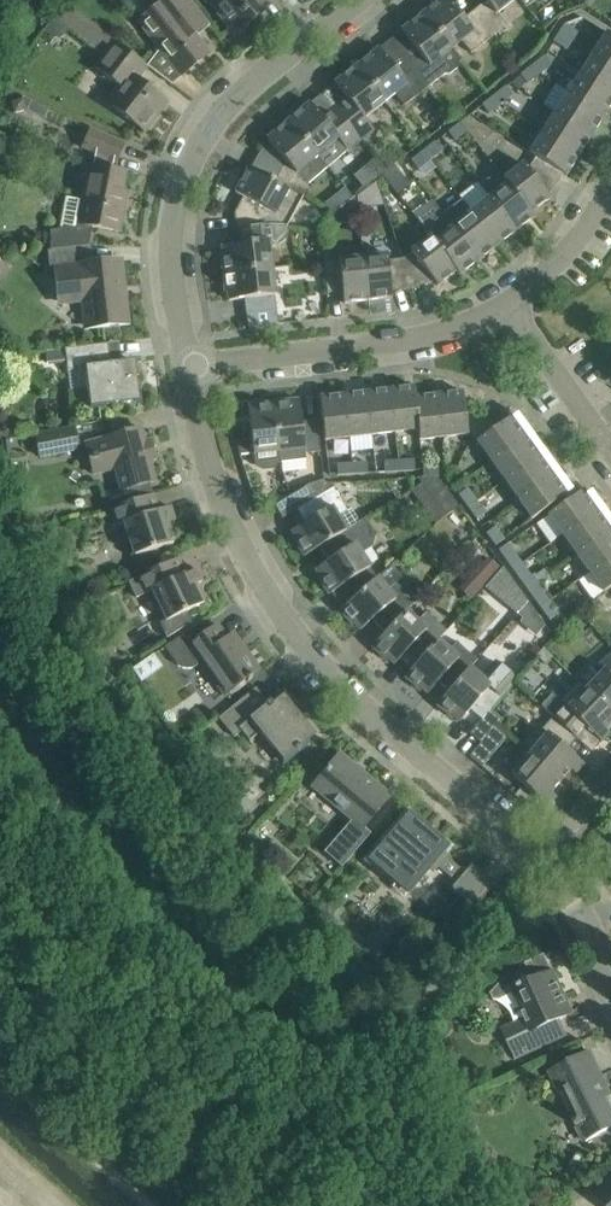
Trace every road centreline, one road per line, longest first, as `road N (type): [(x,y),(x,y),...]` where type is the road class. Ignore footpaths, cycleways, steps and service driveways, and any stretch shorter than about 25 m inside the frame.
road 1 (residential): [(190,367),(225,508),(270,602),(347,694),(540,859)]
road 2 (residential): [(356,0),(233,100),(192,160),(172,248),(190,367)]
road 3 (residential): [(190,367),(429,337),(508,300)]
road 4 (track): [(0,1074),(147,1205)]
road 5 (residential): [(508,300),(610,449)]
road 6 (residential): [(508,300),(577,240),(610,192)]

